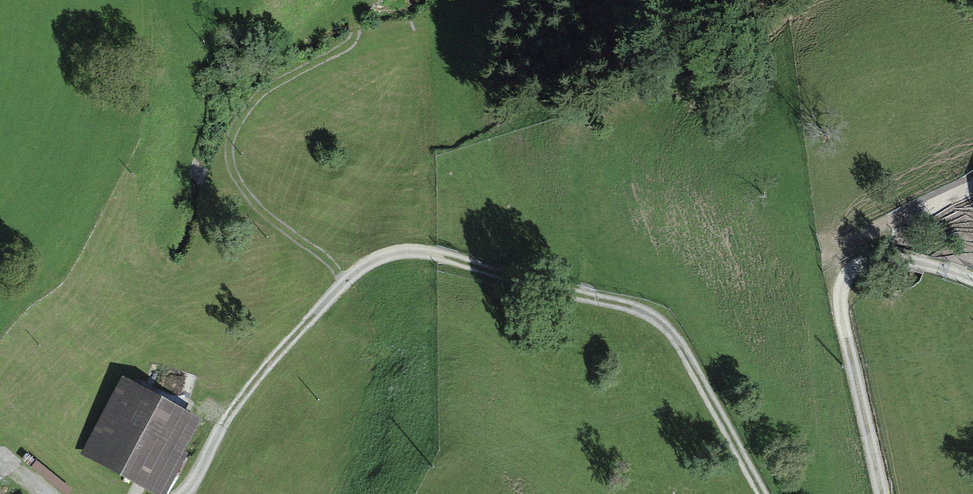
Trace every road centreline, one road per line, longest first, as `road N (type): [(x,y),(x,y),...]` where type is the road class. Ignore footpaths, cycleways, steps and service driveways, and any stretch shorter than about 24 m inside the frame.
road 1 (track): [(343,284),(376,257),(410,251),(650,315),(676,338),(767,493)]
road 2 (track): [(889,493),(848,321),(849,277),(871,257),(945,264),(972,277)]
road 3 (track): [(351,42),(264,92),(237,124),(230,159),(262,211),(339,272),(343,284)]
road 4 (track): [(182,493),(231,412),(343,284)]

